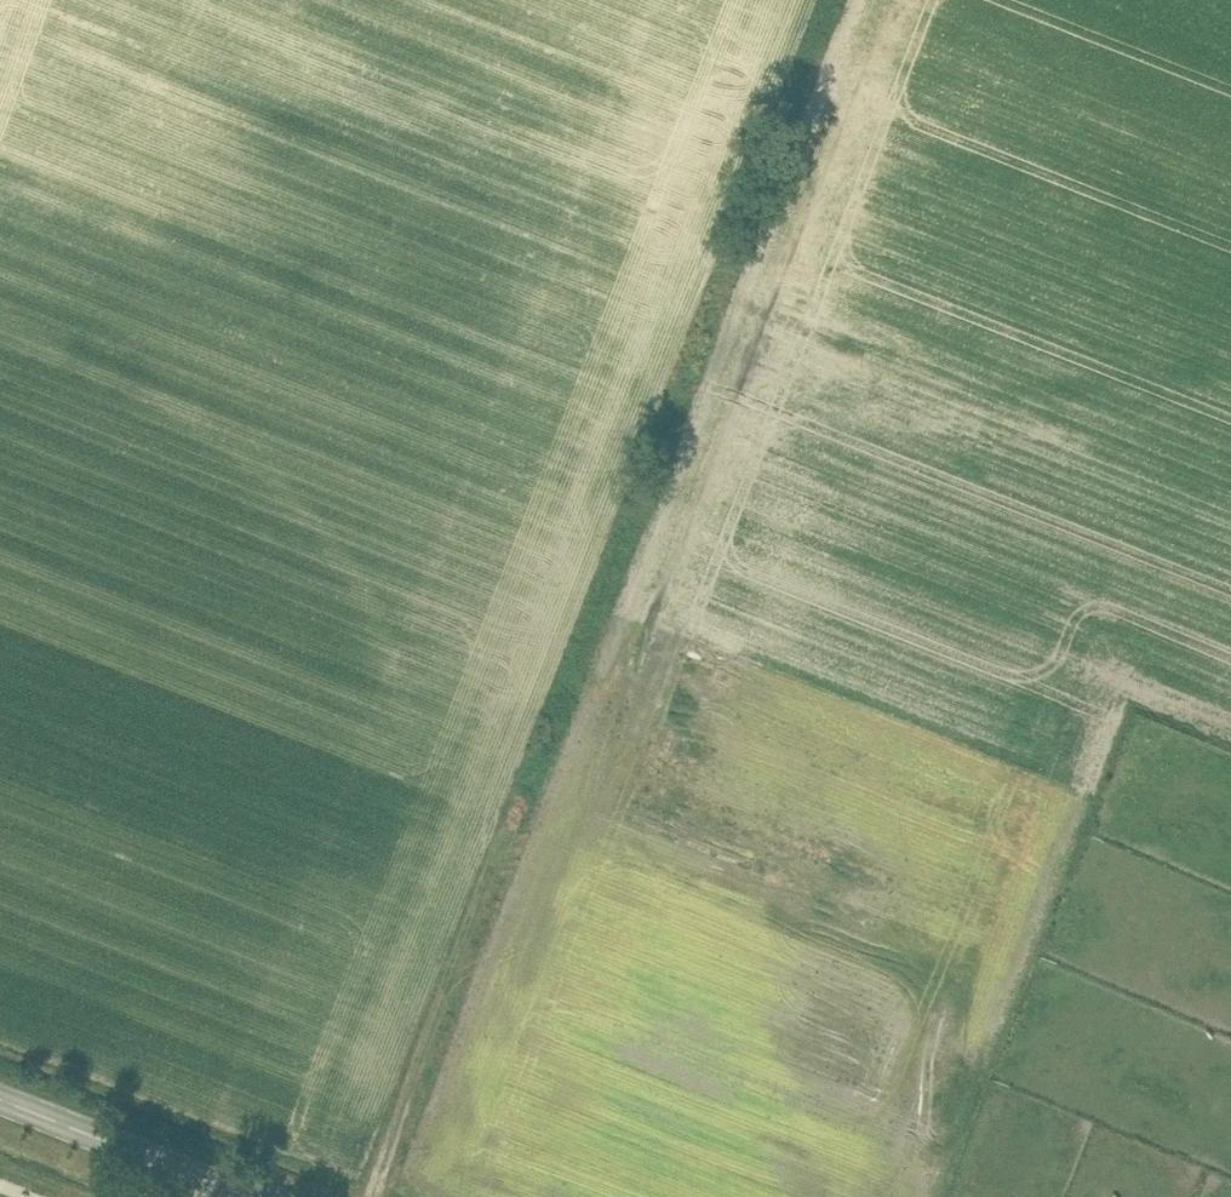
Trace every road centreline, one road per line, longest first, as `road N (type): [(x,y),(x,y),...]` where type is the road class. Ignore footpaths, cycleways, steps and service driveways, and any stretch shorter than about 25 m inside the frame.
road 1 (tertiary): [(245,1196),(0,1101)]

